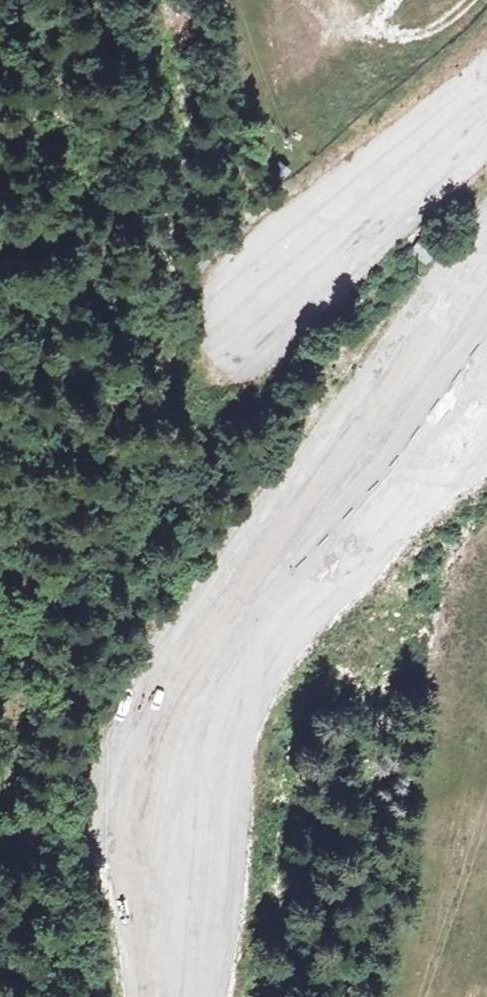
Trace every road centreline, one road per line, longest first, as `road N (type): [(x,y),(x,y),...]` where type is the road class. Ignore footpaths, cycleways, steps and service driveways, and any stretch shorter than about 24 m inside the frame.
road 1 (tertiary): [(486,277),(199,667)]
road 2 (tertiary): [(199,667),(401,509),(486,410)]
road 3 (tertiary): [(162,996),(161,797),(177,713),(199,667)]
road 4 (track): [(471,0),(441,25),(391,39),(381,37),(377,19),(396,0)]

